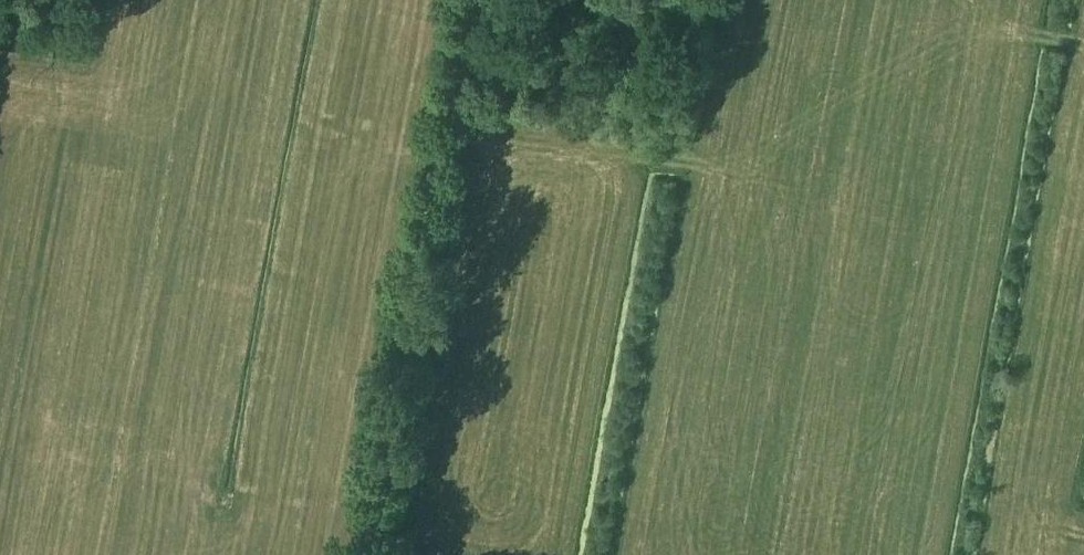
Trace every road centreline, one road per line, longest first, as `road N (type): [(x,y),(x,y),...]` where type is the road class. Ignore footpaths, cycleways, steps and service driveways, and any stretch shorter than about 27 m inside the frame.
road 1 (track): [(364,554),(467,0)]

